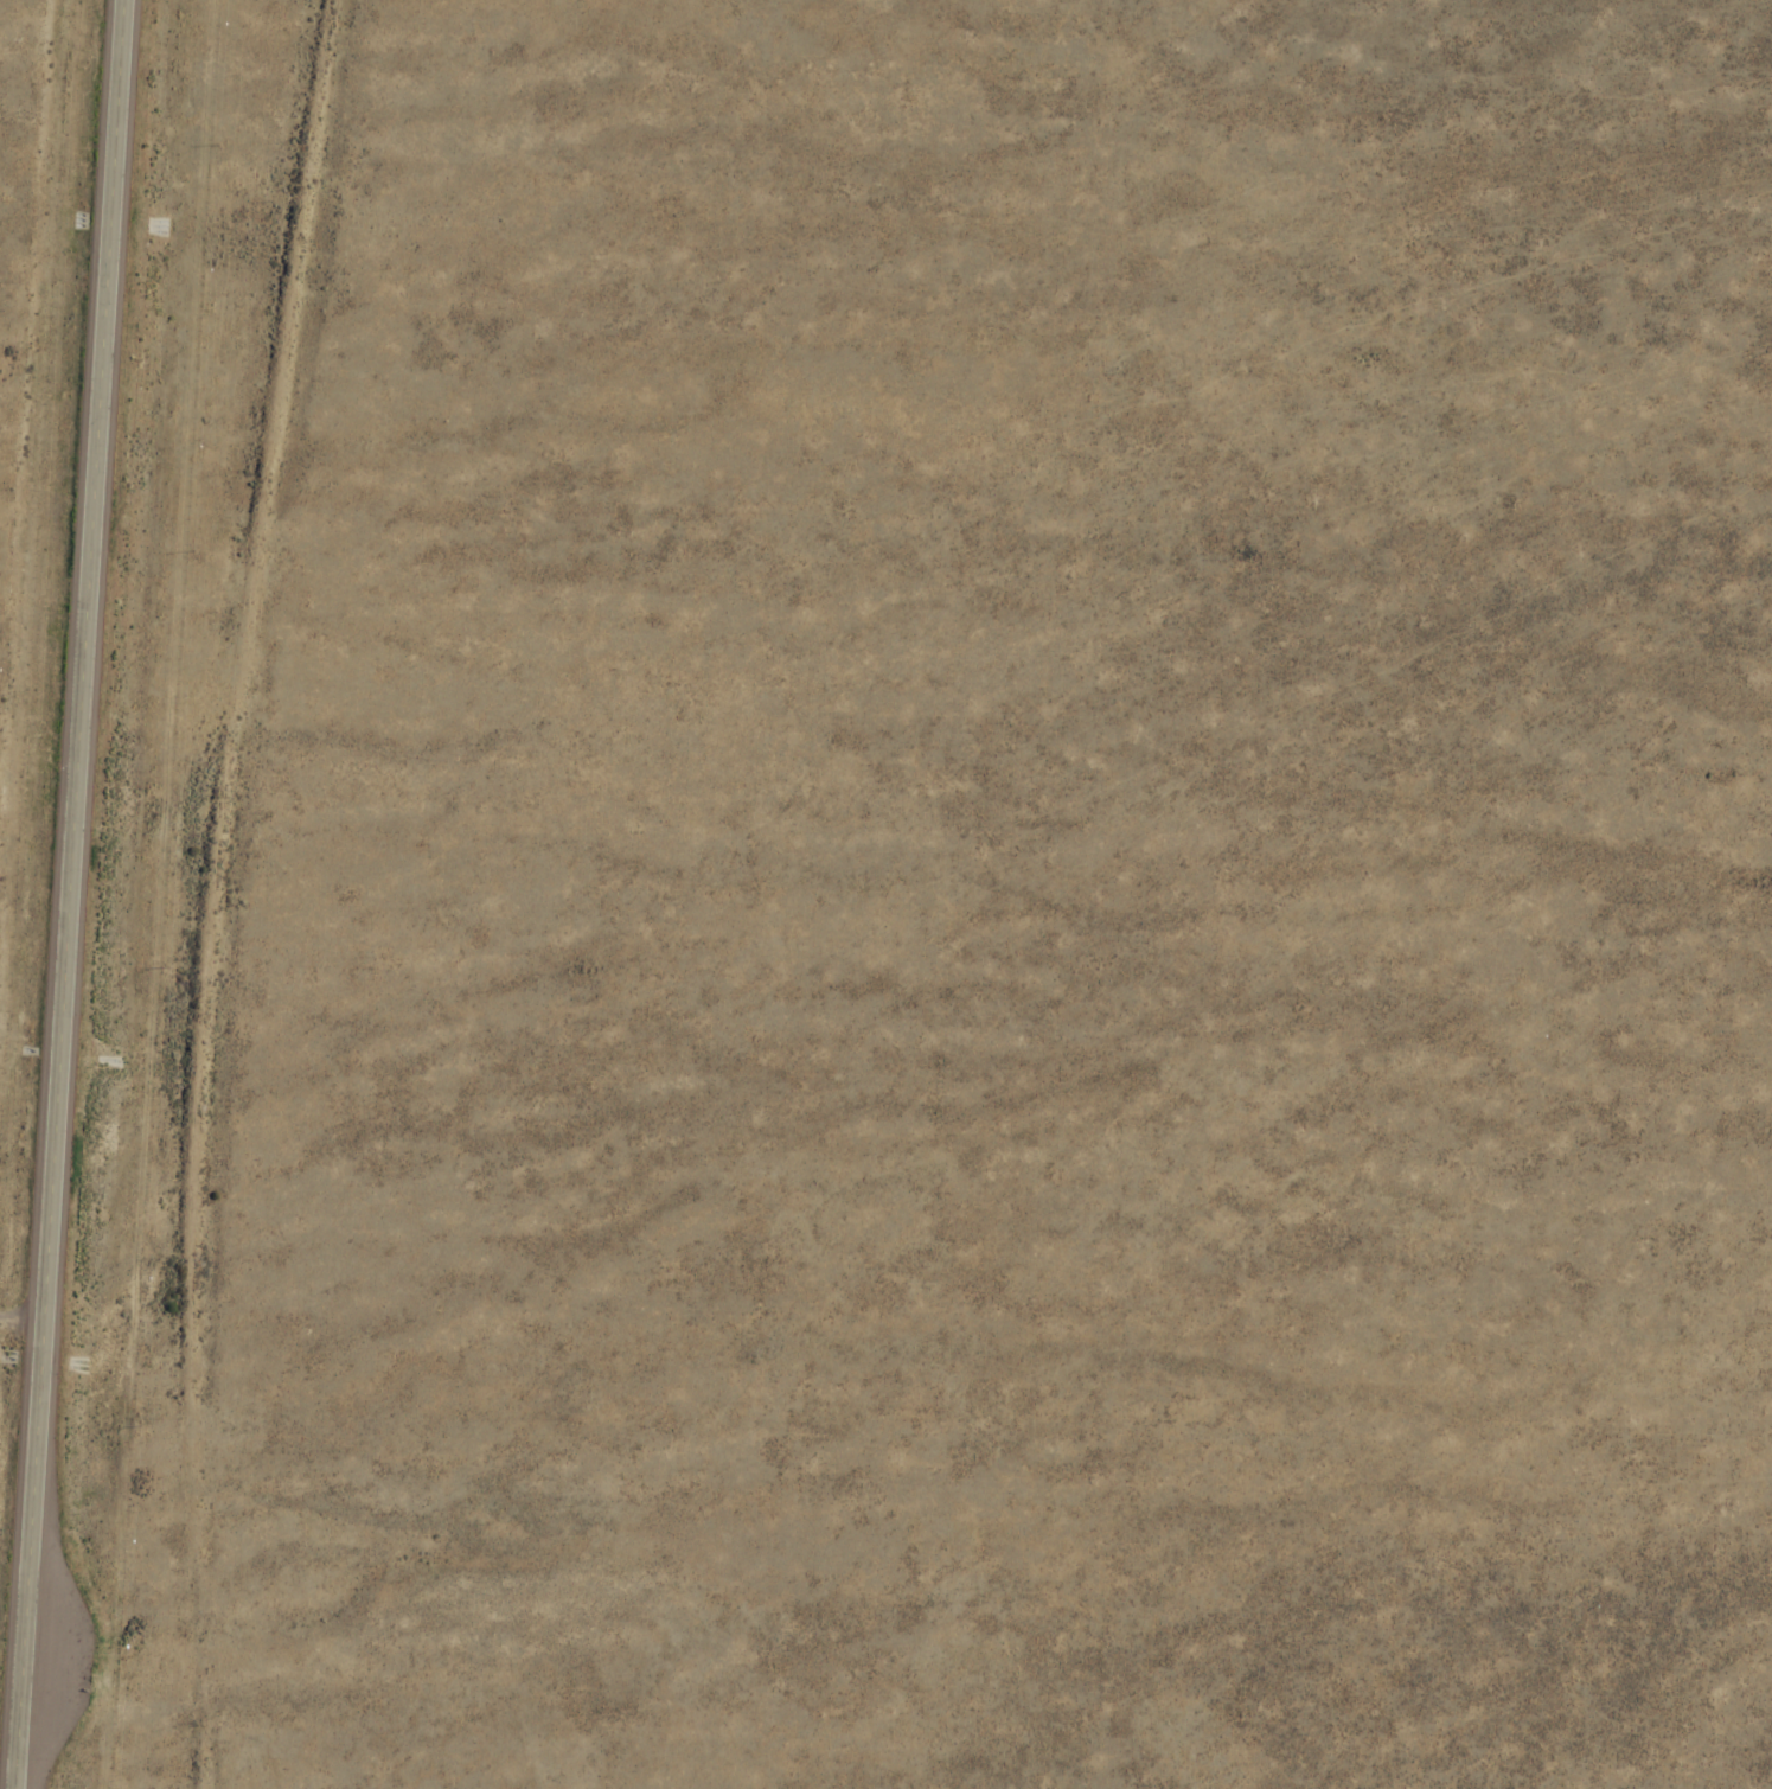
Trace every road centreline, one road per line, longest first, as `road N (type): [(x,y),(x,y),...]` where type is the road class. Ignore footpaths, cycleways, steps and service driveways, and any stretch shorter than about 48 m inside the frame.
road 1 (trunk): [(122,0),(16,1788)]

